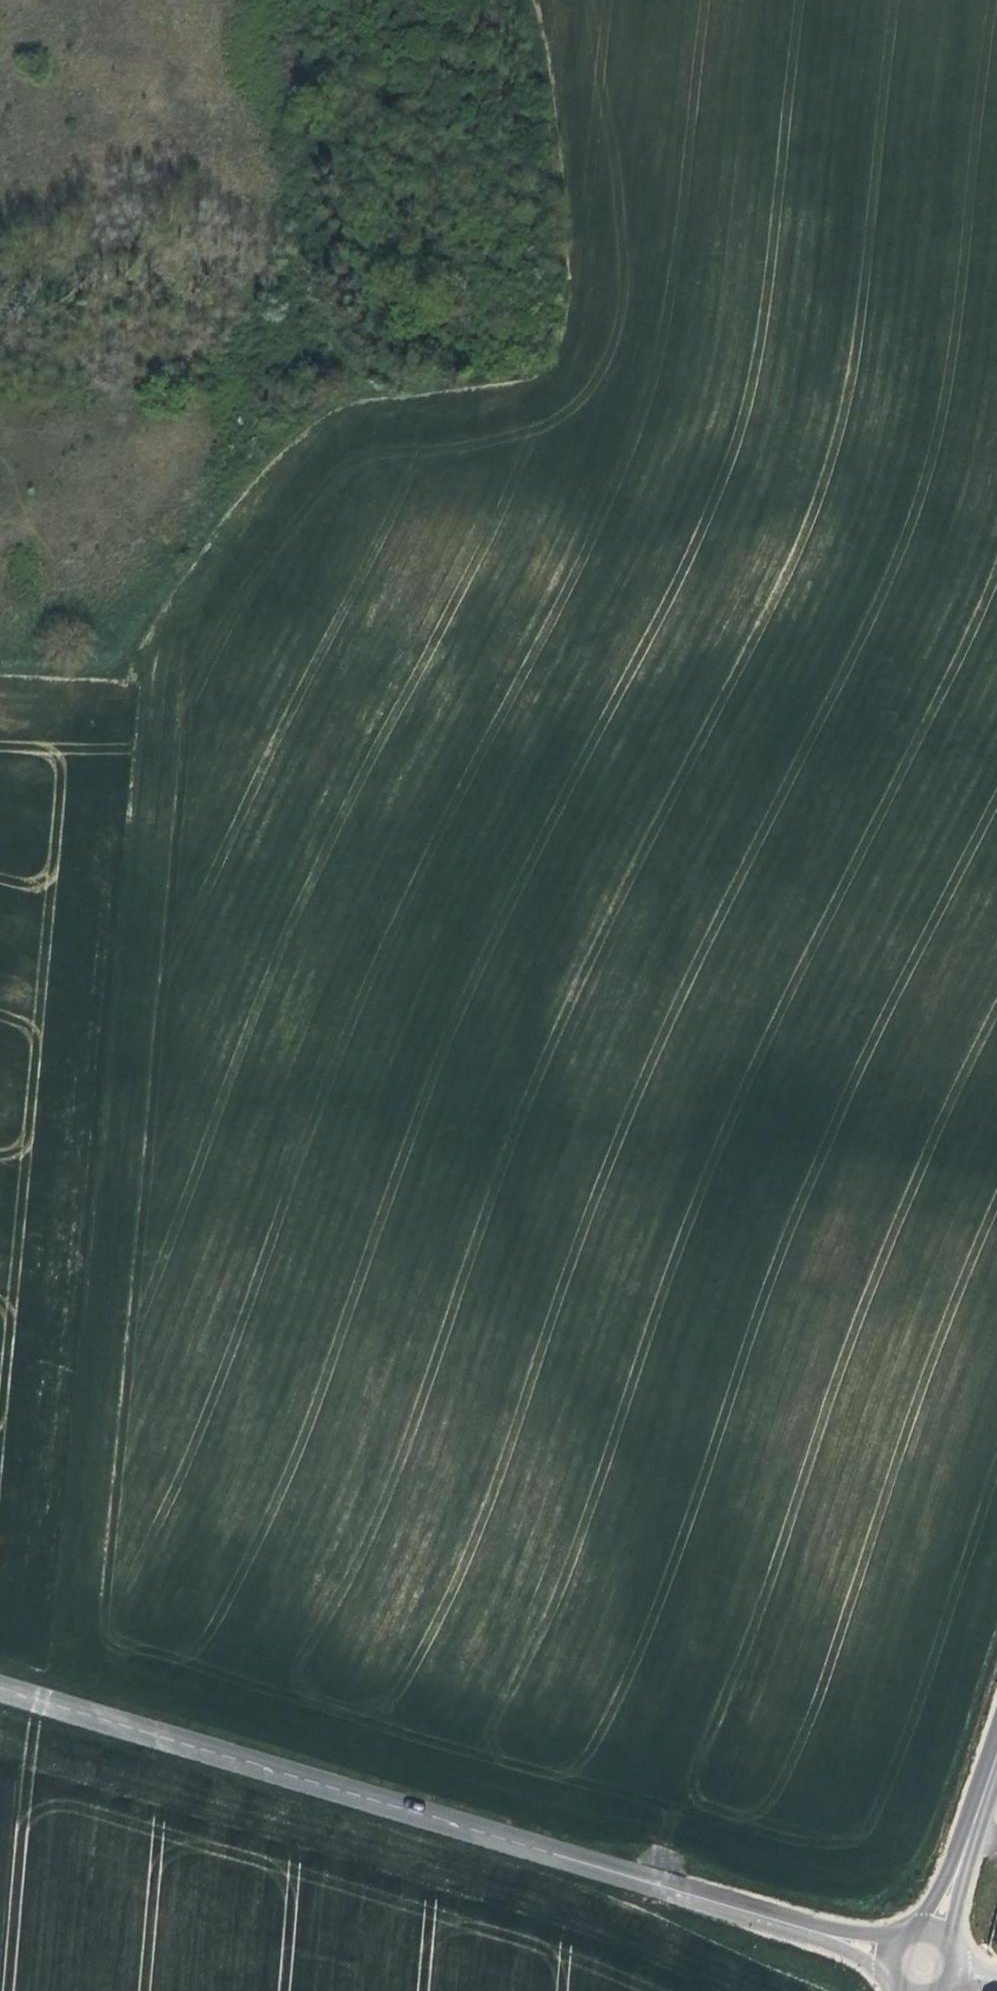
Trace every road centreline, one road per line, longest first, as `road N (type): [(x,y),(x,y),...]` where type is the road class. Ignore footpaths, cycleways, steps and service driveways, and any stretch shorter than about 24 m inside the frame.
road 1 (tertiary): [(893,1955),(0,1688)]
road 2 (tertiary): [(996,1753),(931,1936)]

